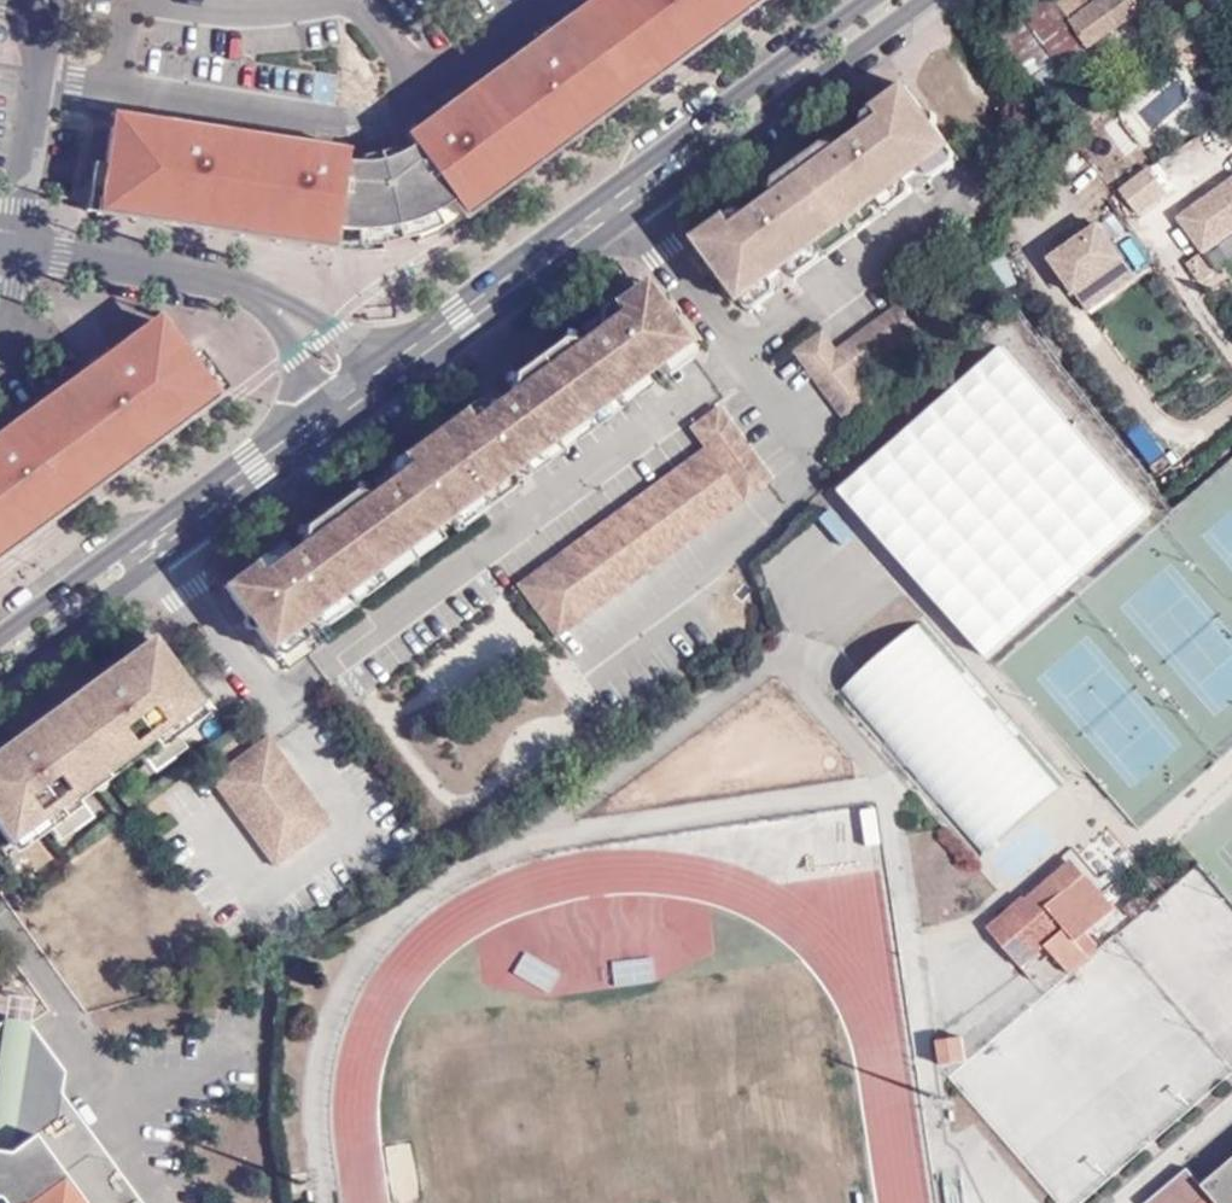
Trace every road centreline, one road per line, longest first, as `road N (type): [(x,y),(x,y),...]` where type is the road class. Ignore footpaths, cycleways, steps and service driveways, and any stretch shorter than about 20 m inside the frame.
road 1 (residential): [(394,387),(919,0)]
road 2 (residential): [(870,0),(370,362)]
road 3 (residential): [(33,68),(337,111),(385,109),(535,0)]
road 4 (residential): [(0,676),(337,426)]
road 5 (residential): [(320,399),(0,633)]
road 6 (residential): [(232,285),(9,247)]
road 7 (residential): [(33,68),(9,247)]
road 8 (residential): [(370,362),(311,313),(275,293),(232,285)]
road 9 (residential): [(232,285),(286,333),(320,399)]

